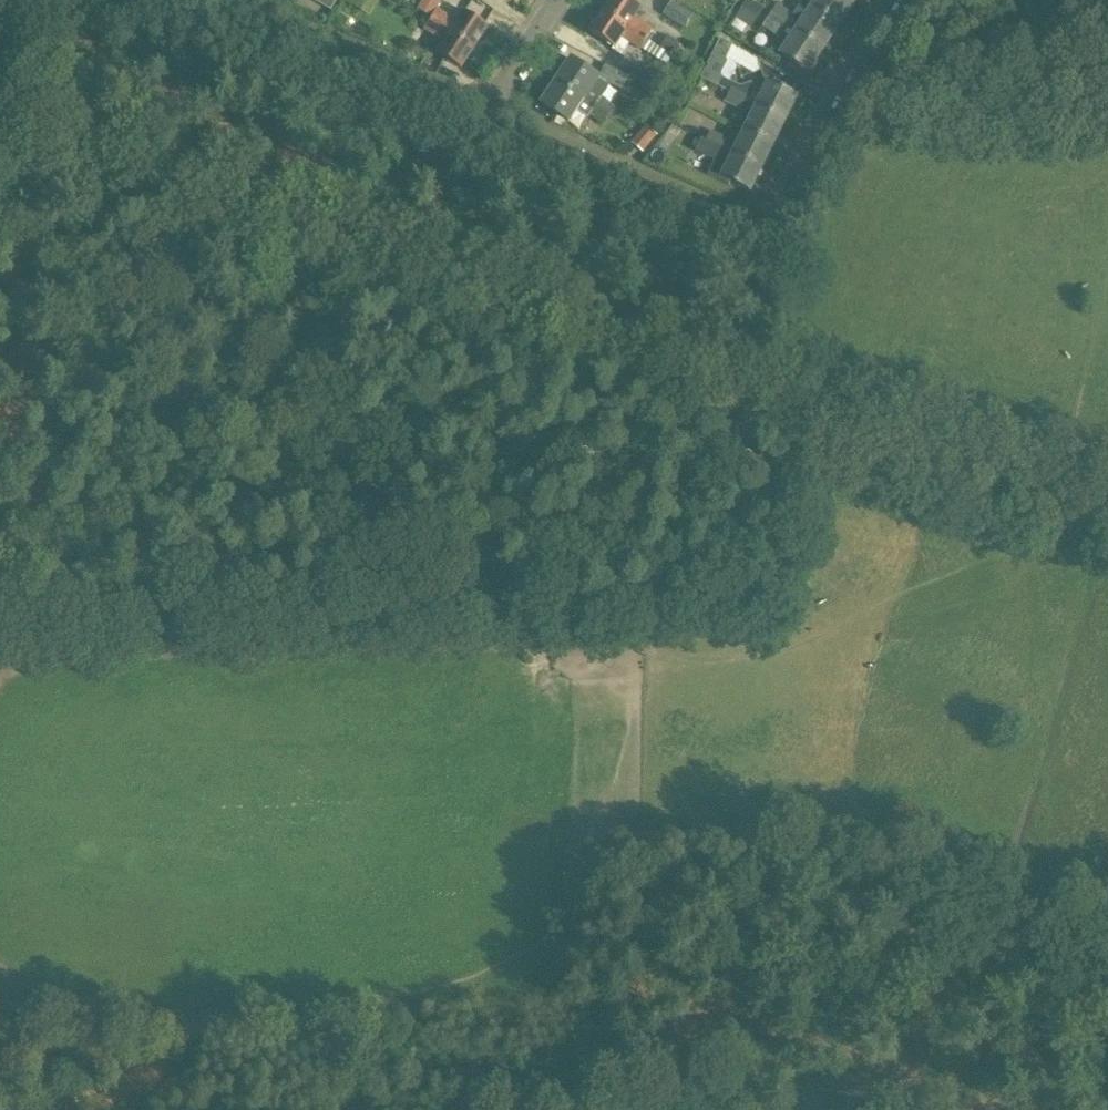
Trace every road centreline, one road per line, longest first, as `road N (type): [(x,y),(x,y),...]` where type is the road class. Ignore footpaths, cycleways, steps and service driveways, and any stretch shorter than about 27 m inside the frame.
road 1 (track): [(0,147),(1107,514)]
road 2 (residential): [(488,105),(769,231),(834,95),(897,0)]
road 3 (residential): [(488,105),(557,0)]

